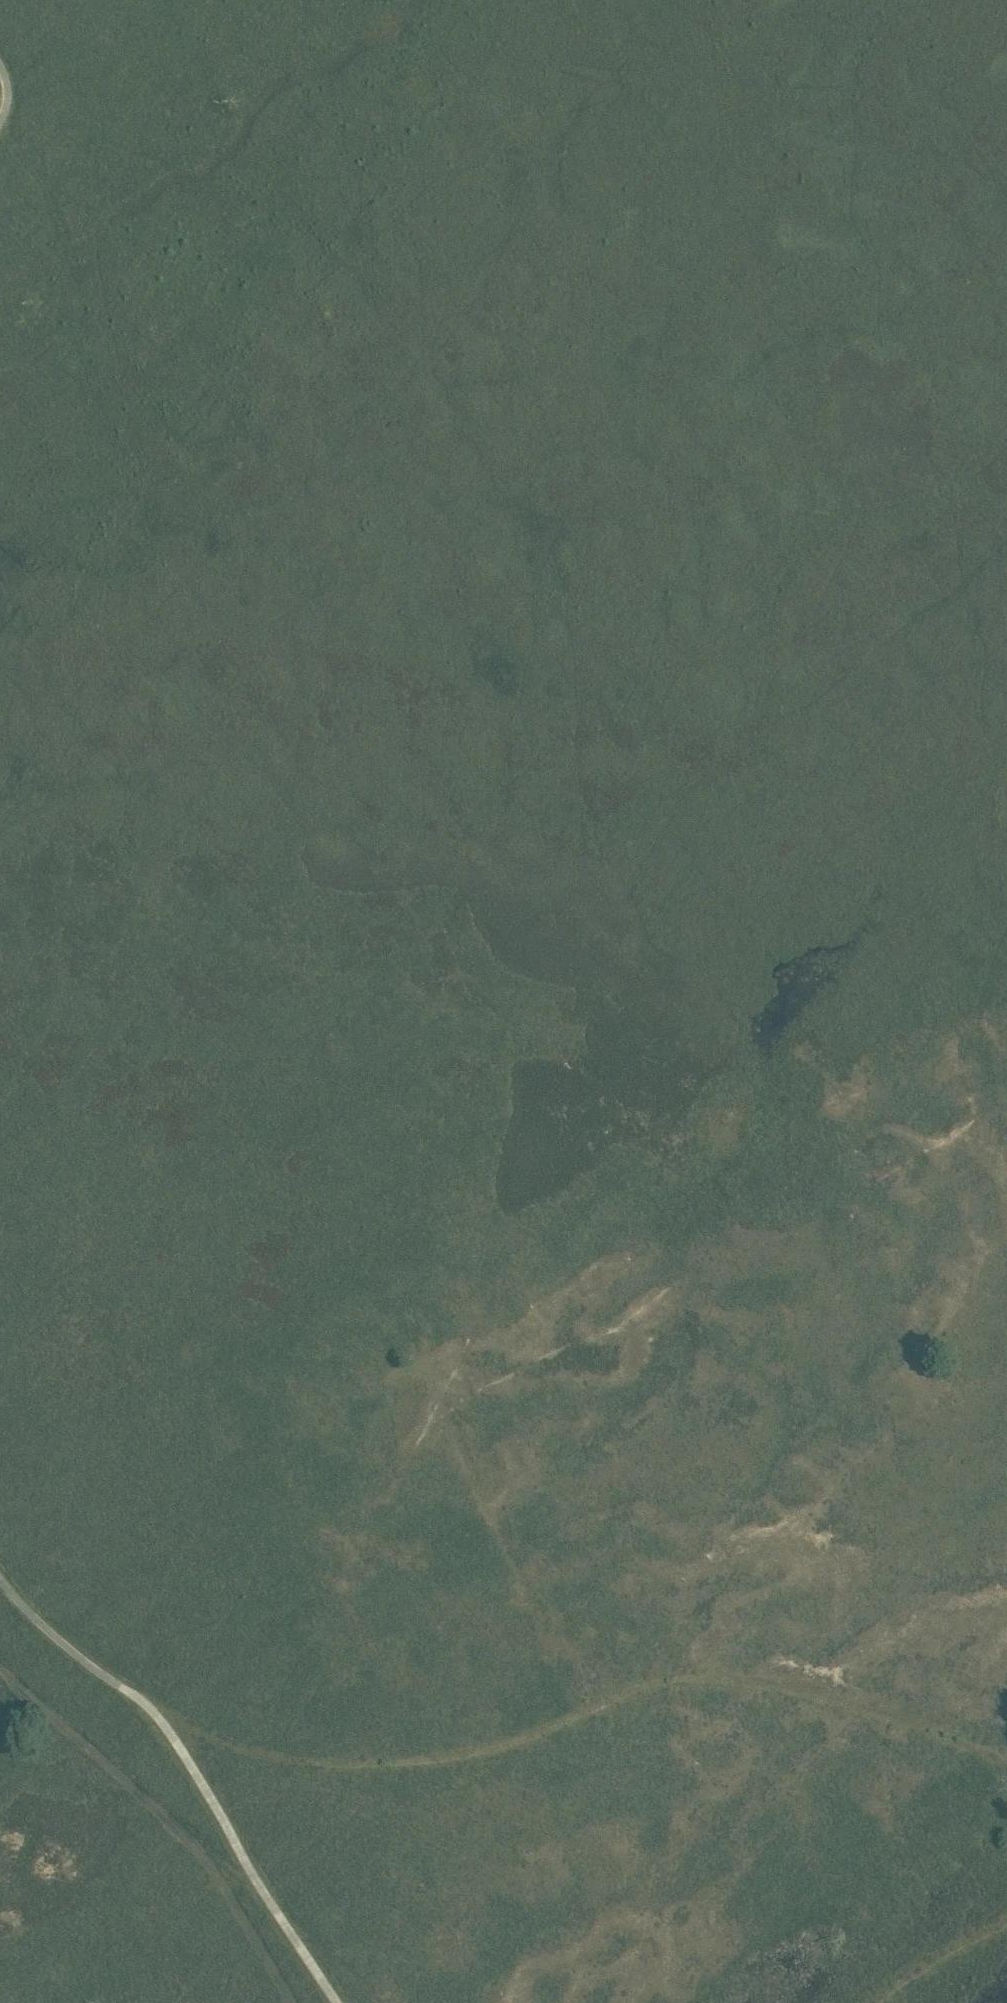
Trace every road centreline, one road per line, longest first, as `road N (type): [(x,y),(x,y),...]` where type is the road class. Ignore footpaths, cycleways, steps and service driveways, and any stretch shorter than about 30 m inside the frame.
road 1 (track): [(215,1864),(299,1921),(382,2002)]

